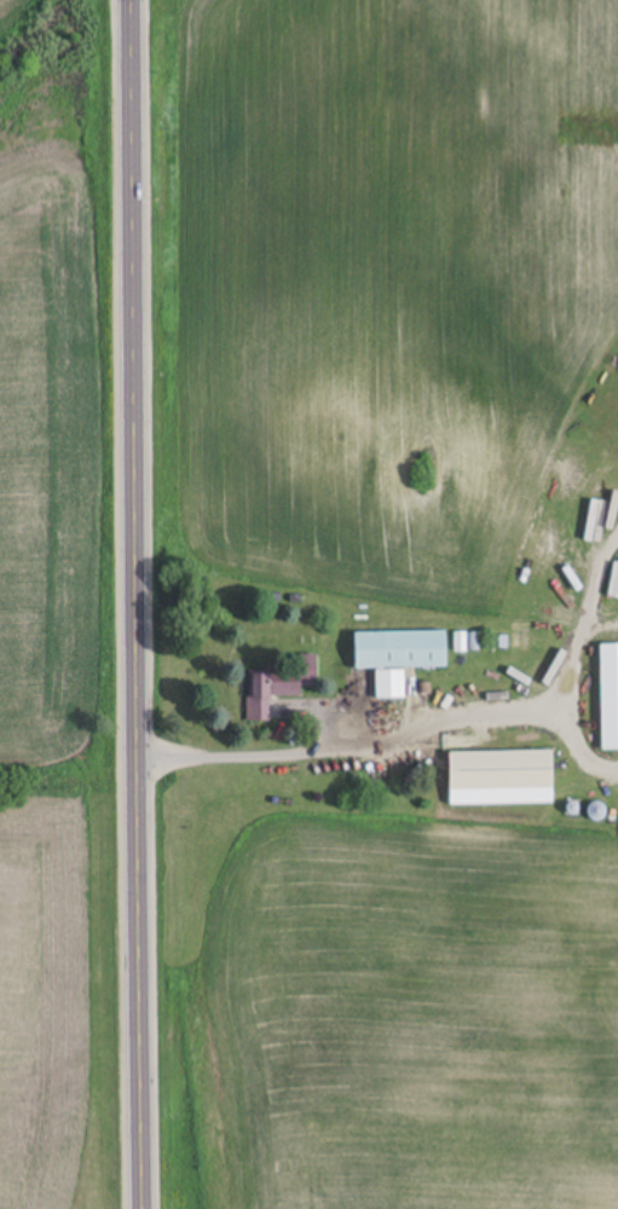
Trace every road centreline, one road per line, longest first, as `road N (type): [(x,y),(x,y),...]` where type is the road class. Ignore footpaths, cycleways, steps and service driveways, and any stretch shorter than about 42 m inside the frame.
road 1 (trunk): [(143,1208),(132,0)]

